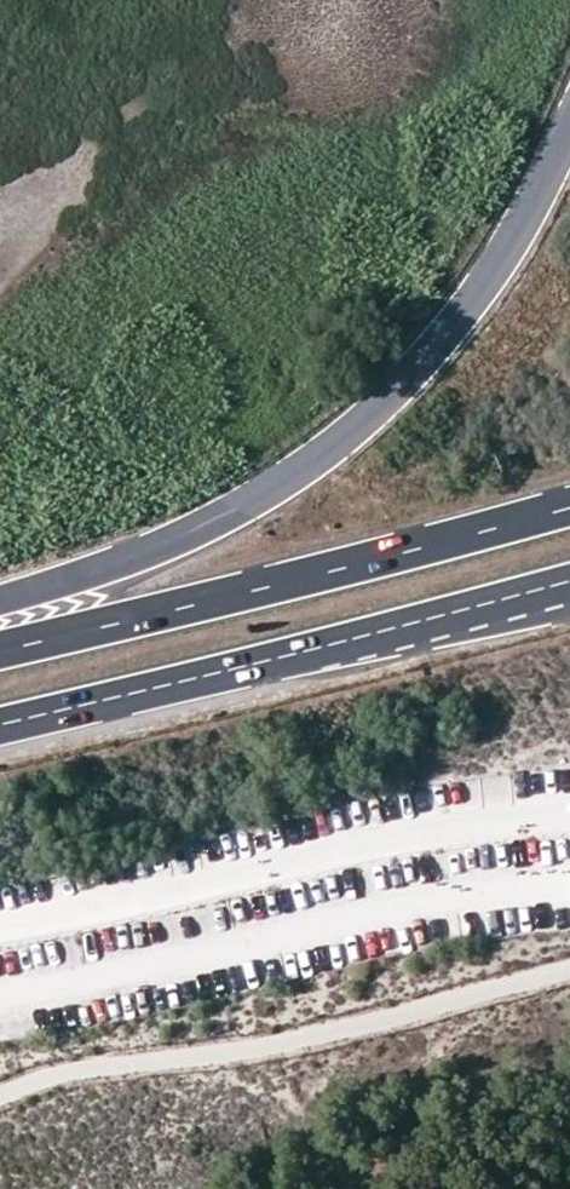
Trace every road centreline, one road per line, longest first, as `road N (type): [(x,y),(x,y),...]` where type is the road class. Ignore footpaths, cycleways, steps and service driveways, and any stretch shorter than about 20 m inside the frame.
road 1 (trunk): [(569,115),(509,241),(415,366),(324,446),(169,551),(0,597)]
road 2 (trunk): [(569,505),(305,584),(0,653)]
road 3 (trunk): [(0,725),(315,653),(569,580)]

